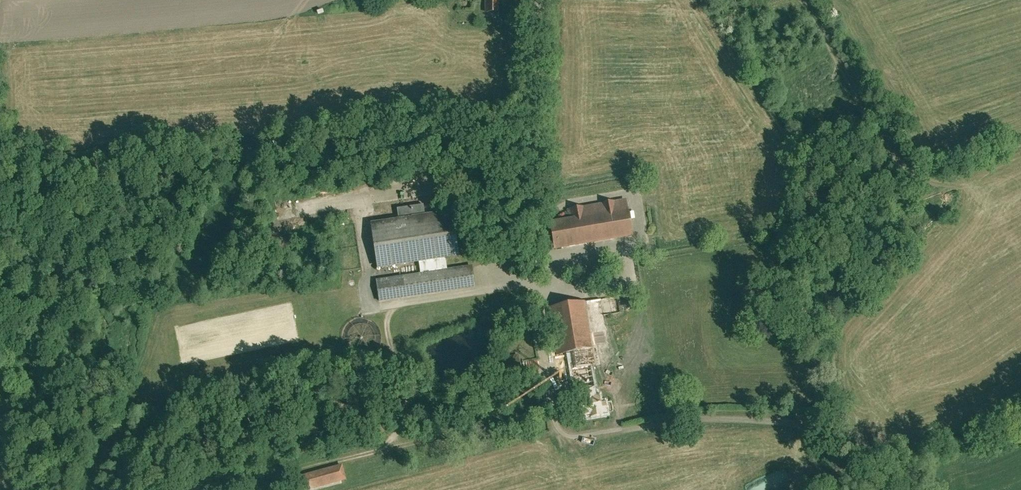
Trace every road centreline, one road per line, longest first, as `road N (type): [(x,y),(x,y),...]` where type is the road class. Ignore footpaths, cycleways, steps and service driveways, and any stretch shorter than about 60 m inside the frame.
road 1 (track): [(527,274),(556,433),(566,440),(694,420),(830,428),(834,489)]
road 2 (track): [(527,274),(519,286),(392,306),(383,333),(400,398),(392,438),(380,450),(245,489)]
road 3 (track): [(799,0),(887,160)]
road 4 (track): [(392,438),(410,444),(469,433),(556,433)]

